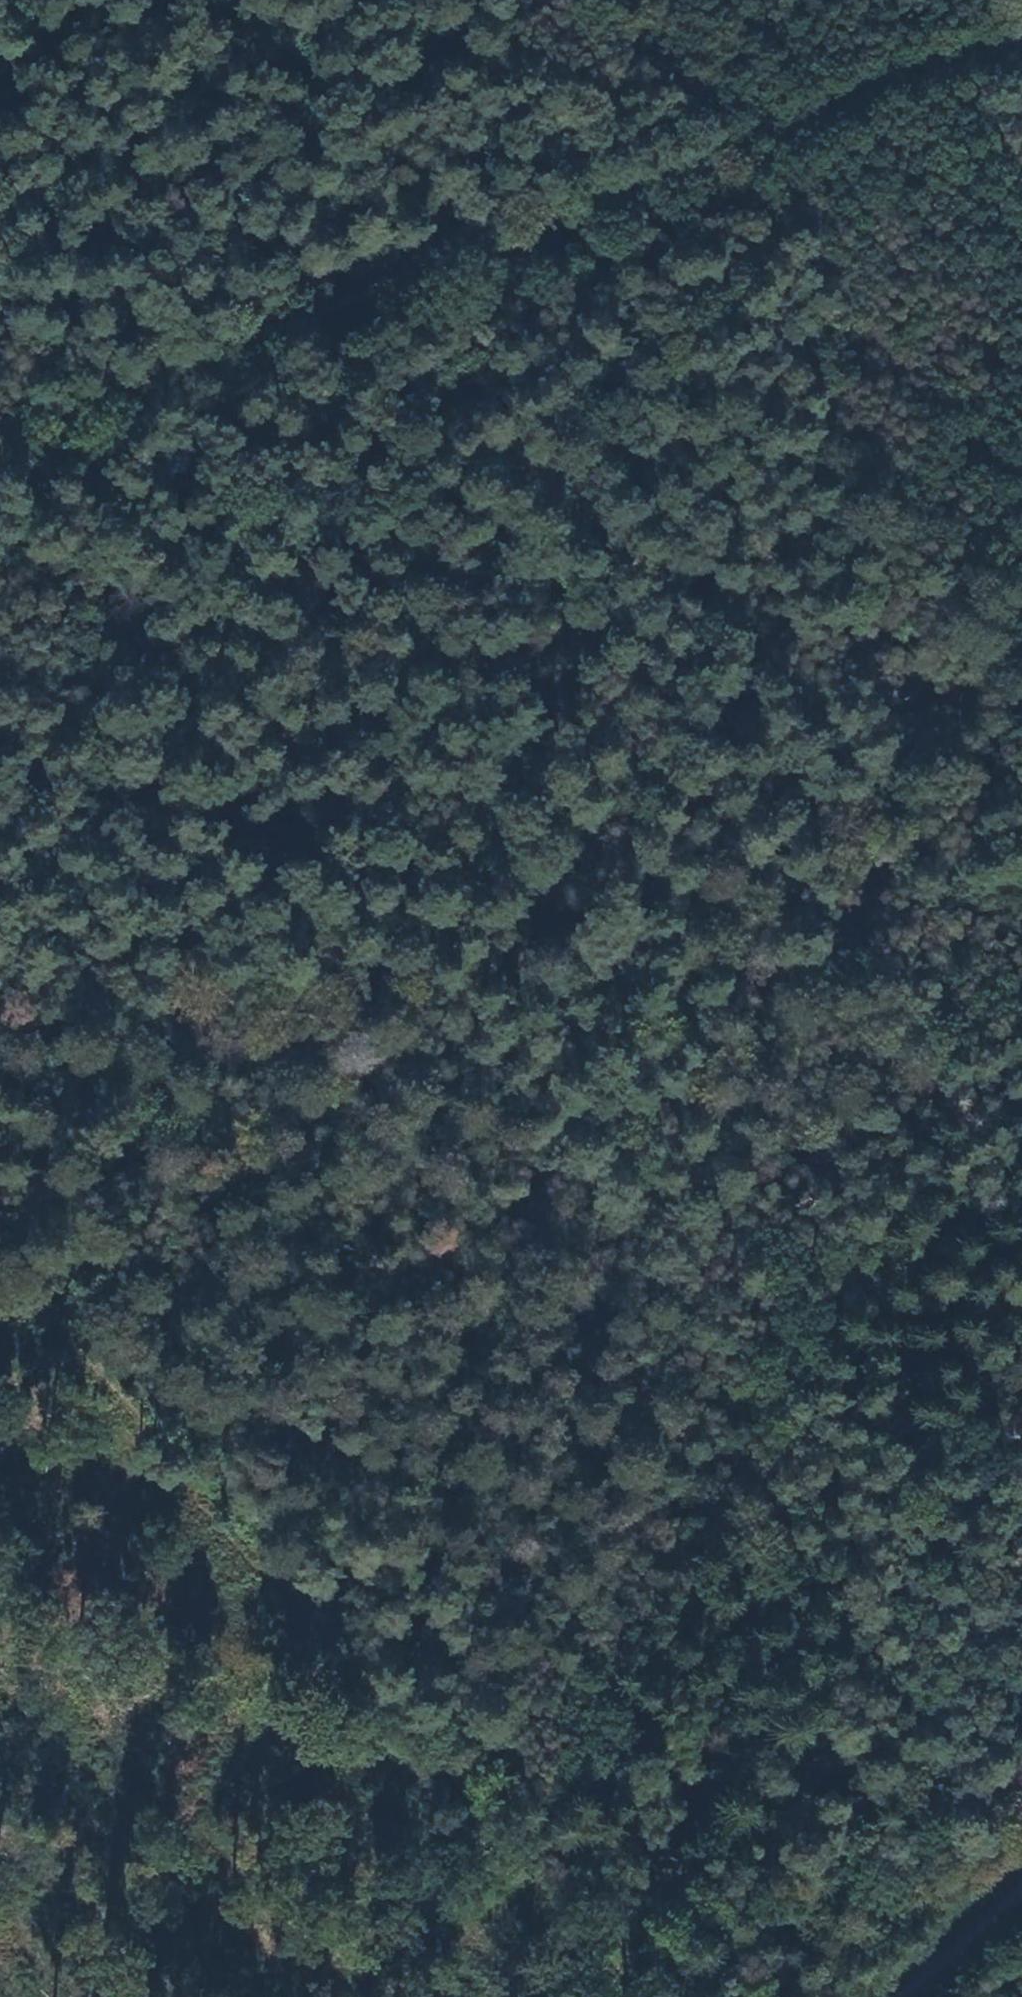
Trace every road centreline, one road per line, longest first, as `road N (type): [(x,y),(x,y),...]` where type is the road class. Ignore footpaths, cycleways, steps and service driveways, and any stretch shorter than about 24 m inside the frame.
road 1 (track): [(1021,1889),(898,1996)]

